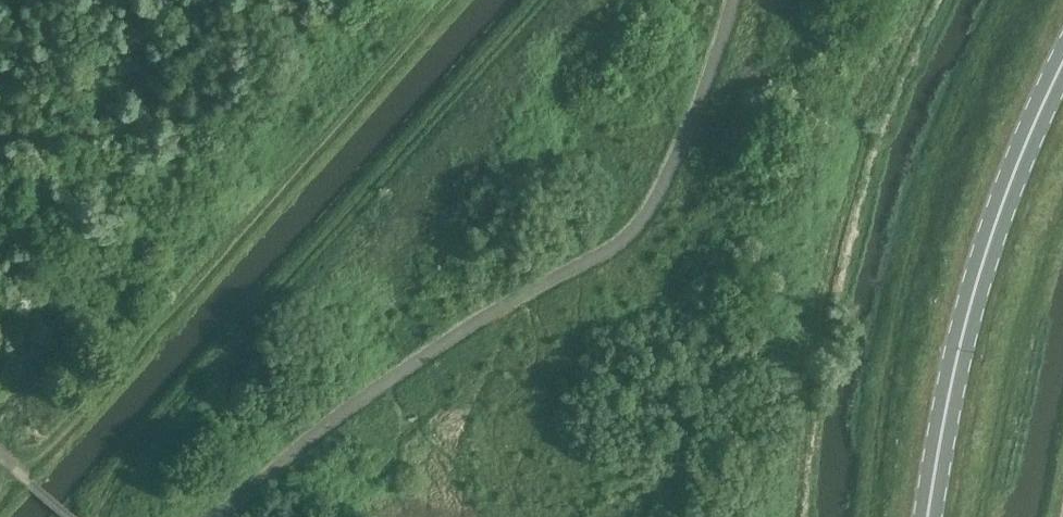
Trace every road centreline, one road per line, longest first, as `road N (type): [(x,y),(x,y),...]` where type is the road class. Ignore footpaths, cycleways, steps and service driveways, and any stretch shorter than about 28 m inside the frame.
road 1 (primary): [(928,516),(971,301),(1062,62)]

